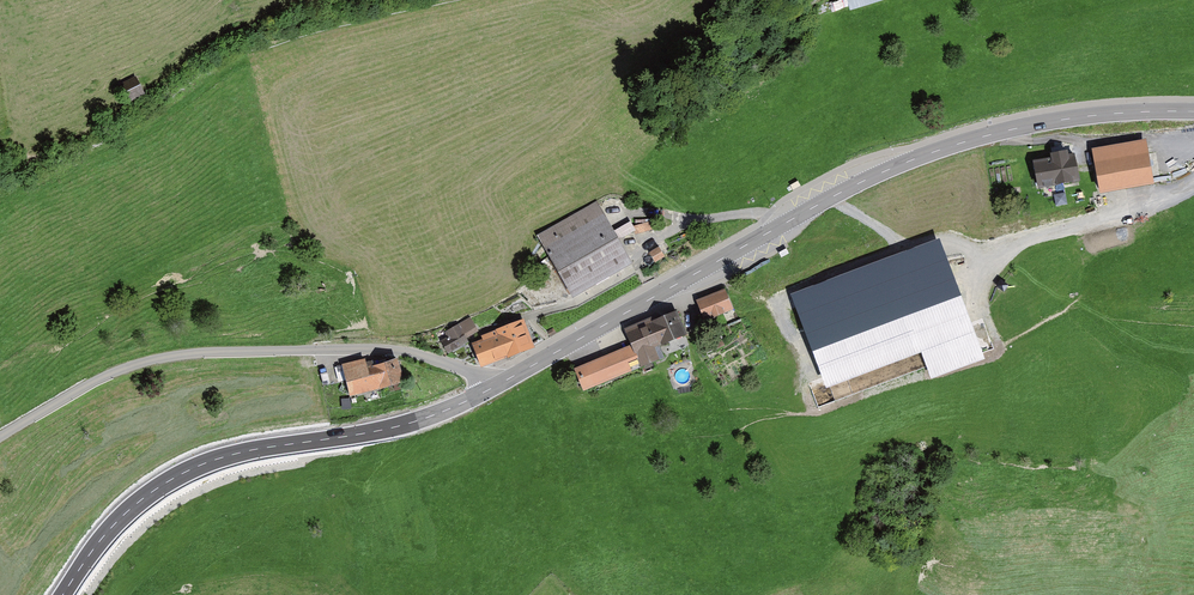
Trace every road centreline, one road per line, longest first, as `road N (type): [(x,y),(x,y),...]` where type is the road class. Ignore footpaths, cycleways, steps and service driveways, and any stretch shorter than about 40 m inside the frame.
road 1 (secondary): [(490,390),(862,181),(938,150),(1081,118),(1193,112)]
road 2 (unclassified): [(490,390),(470,371),(411,352),(184,355),(101,379),(0,438)]
road 3 (secondary): [(63,594),(99,542),(168,482),(250,451),(407,424),(490,390)]

